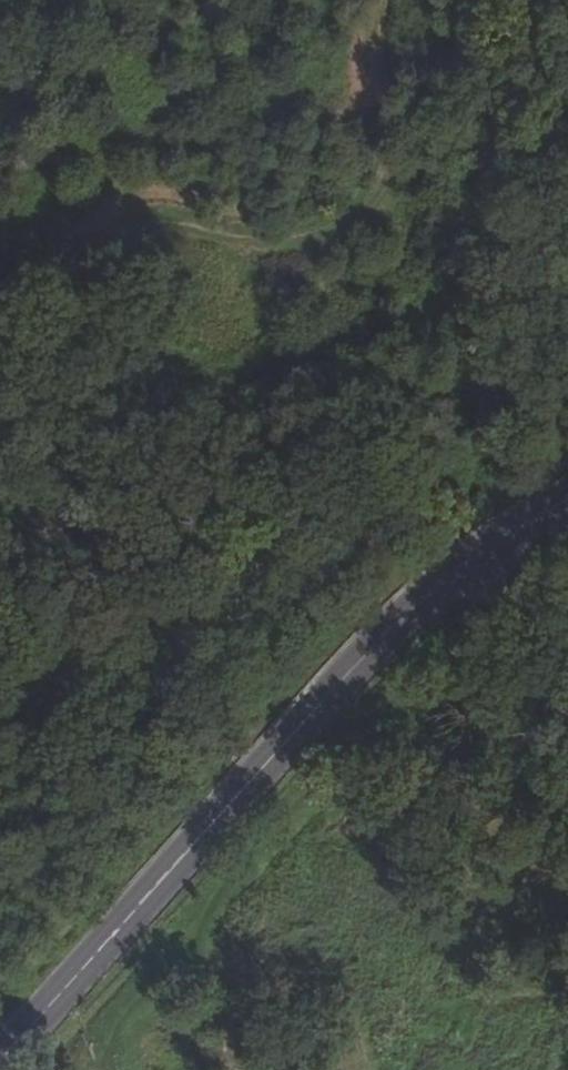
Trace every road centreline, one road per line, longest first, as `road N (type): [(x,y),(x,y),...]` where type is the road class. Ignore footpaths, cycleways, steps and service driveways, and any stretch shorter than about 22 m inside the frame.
road 1 (secondary): [(0,1054),(417,600),(567,500)]

